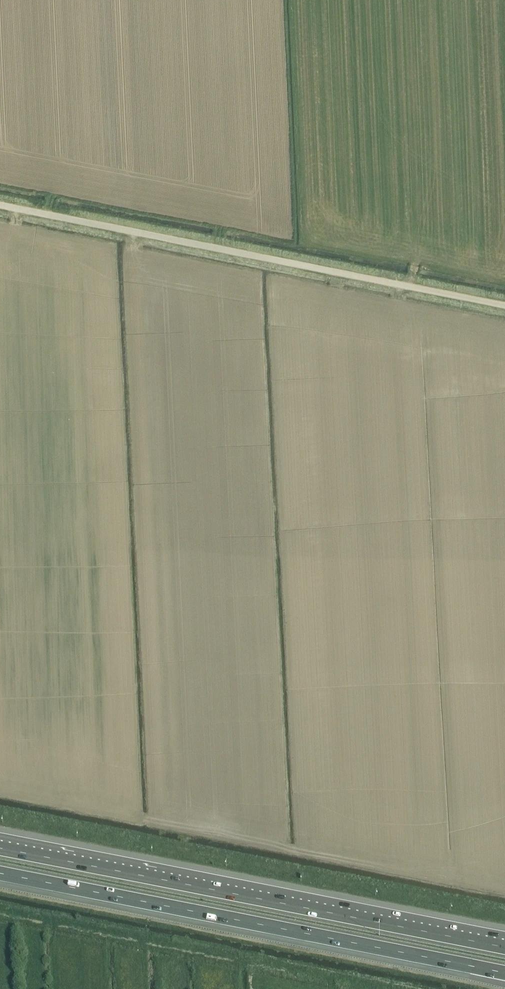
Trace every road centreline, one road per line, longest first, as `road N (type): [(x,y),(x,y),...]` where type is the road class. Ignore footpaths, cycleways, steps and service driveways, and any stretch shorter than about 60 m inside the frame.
road 1 (motorway): [(504,948),(0,848)]
road 2 (motorway): [(0,873),(504,973)]
road 3 (unclassified): [(504,305),(0,205)]

